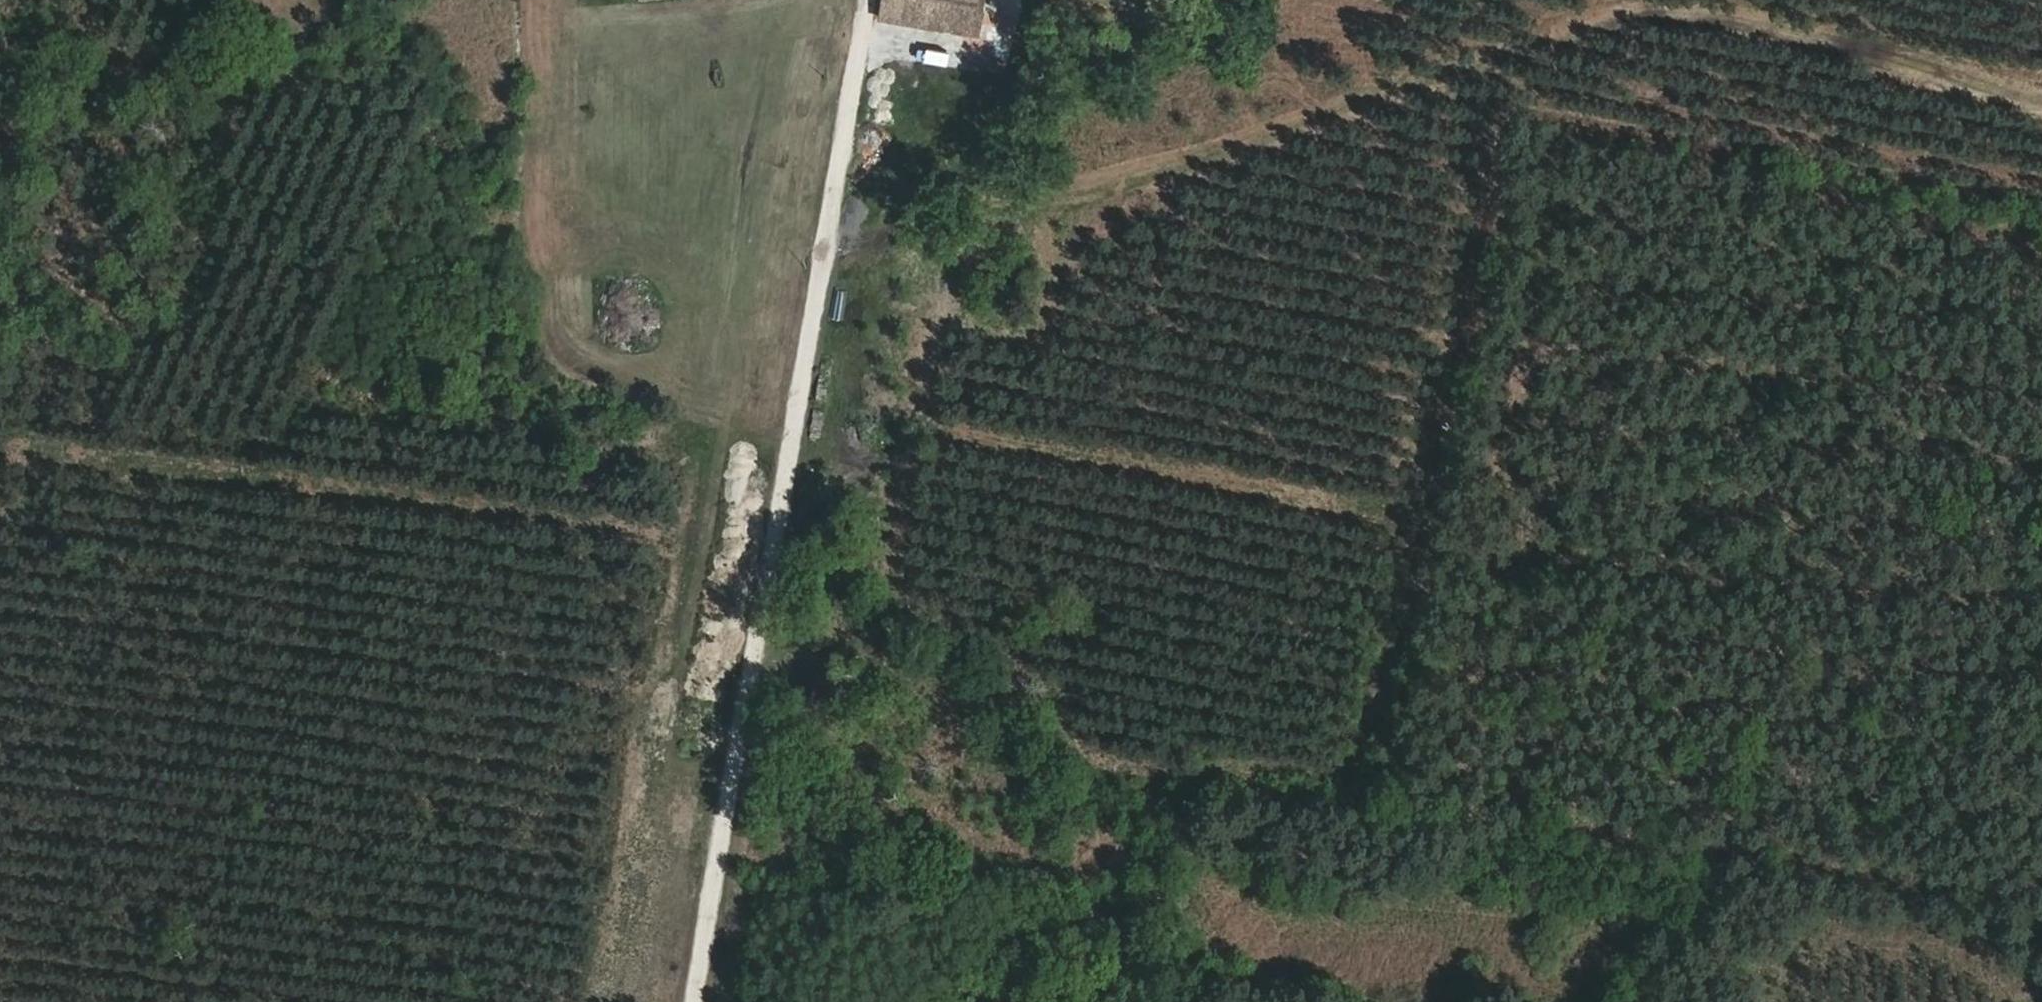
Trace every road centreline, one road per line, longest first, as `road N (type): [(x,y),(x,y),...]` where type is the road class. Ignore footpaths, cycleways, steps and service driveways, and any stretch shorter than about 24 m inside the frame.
road 1 (track): [(696,1001),(868,0)]

